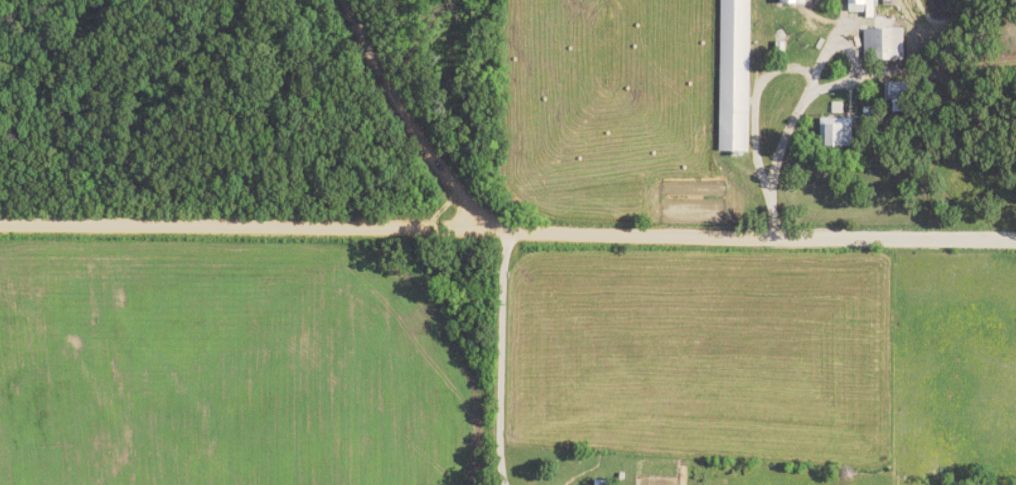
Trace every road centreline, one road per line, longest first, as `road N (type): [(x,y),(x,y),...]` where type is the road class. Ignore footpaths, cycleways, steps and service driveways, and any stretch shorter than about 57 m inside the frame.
road 1 (residential): [(0,224),(1015,239)]
road 2 (residential): [(497,232),(454,201),(342,0)]
road 3 (residential): [(497,484),(497,232)]
road 4 (residential): [(802,99),(852,78),(848,30),(831,32),(803,75)]

